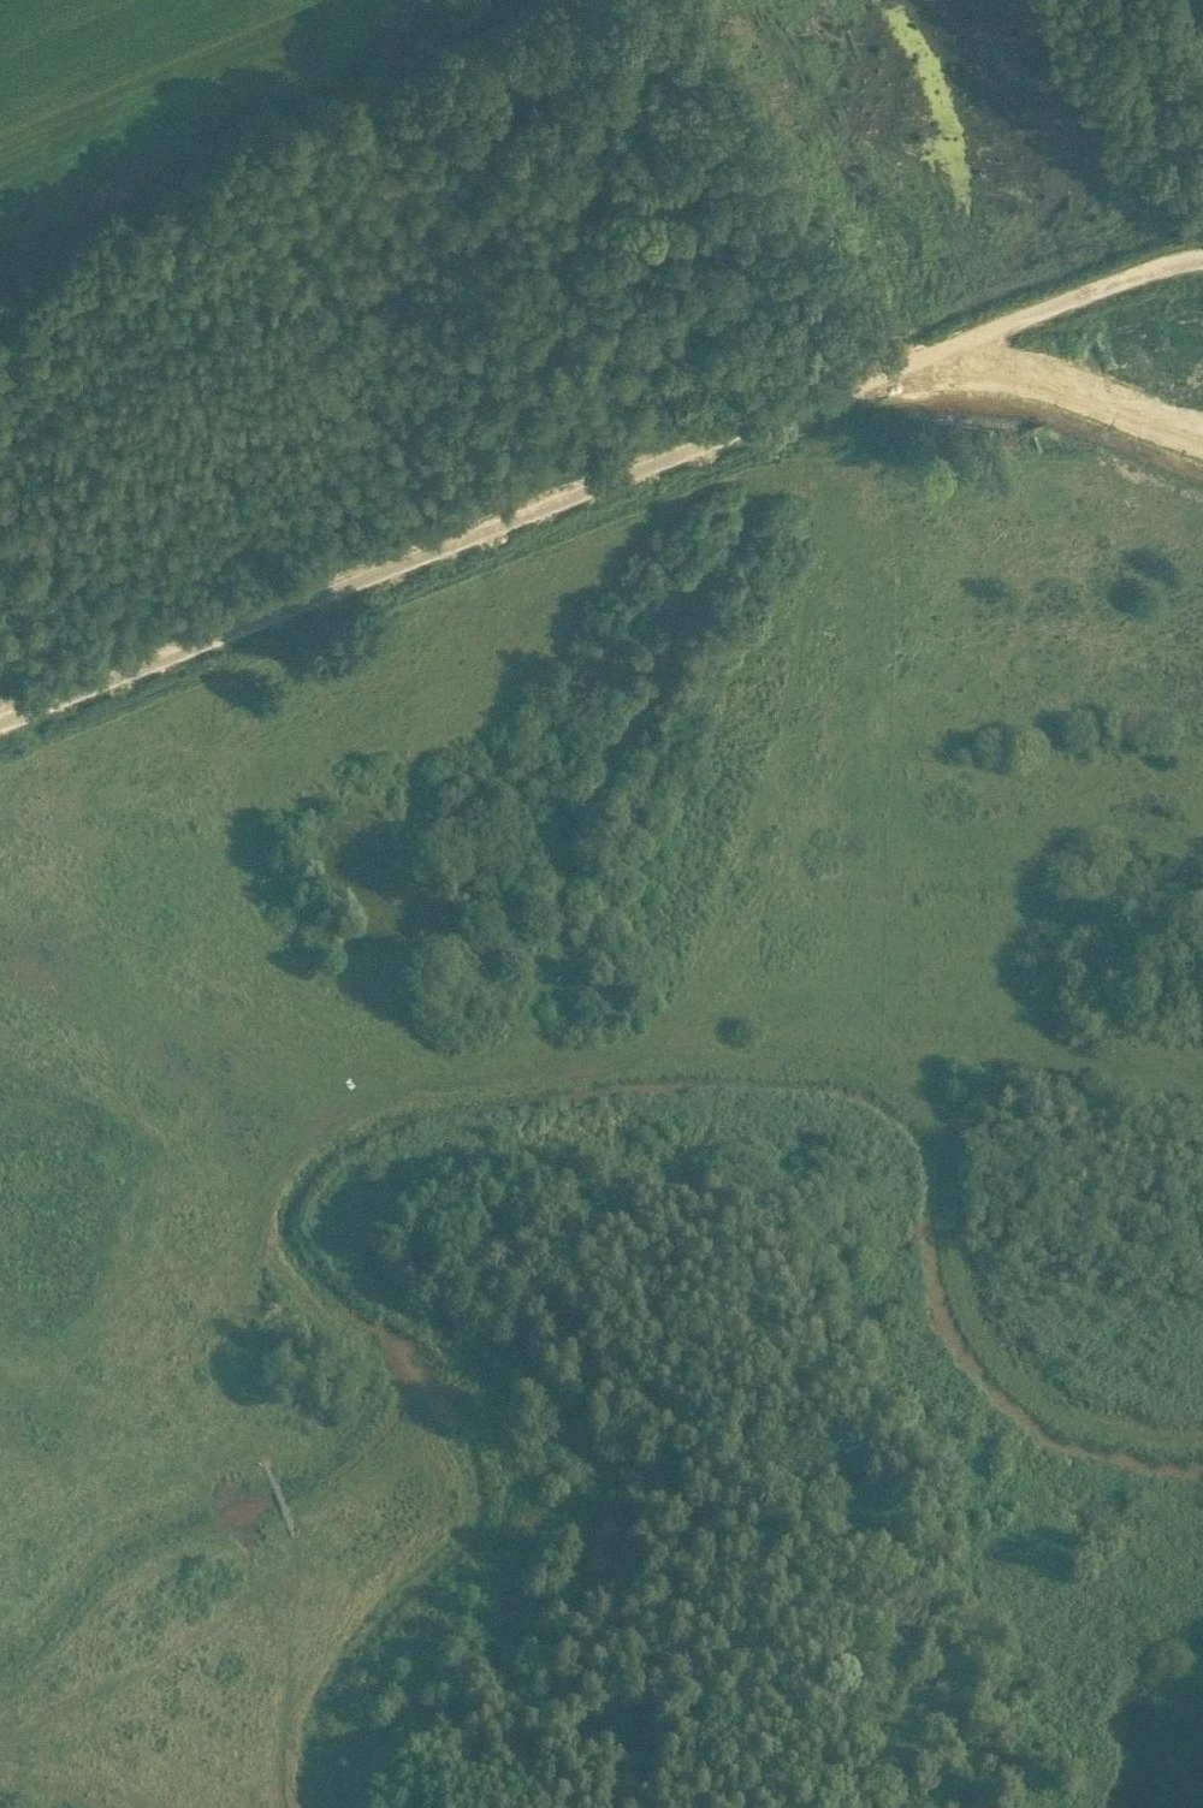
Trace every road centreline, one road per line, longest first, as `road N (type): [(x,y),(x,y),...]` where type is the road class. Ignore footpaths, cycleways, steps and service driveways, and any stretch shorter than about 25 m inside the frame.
road 1 (unclassified): [(0,725),(831,399),(944,373)]
road 2 (motorway): [(896,0),(949,123),(1013,218),(1093,291),(1202,347)]
road 3 (unclassified): [(755,0),(822,127),(929,270),(944,373)]
road 4 (motorway): [(1202,290),(1124,235),(1065,172),(968,0)]
road 5 (unclassified): [(1202,433),(1063,383),(944,373)]

